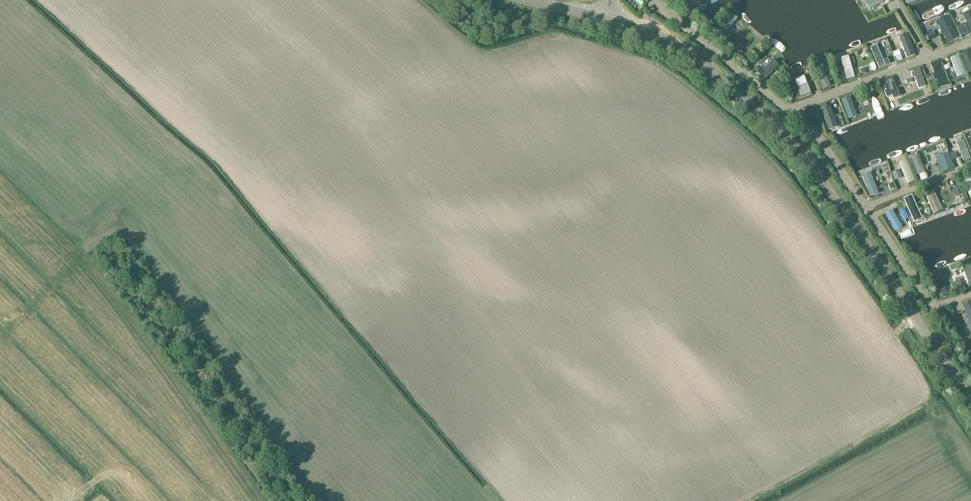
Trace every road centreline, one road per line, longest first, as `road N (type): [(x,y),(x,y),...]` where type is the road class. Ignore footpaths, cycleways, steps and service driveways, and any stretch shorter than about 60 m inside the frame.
road 1 (tertiary): [(970,400),(826,188),(773,126),(668,42),(530,0)]

